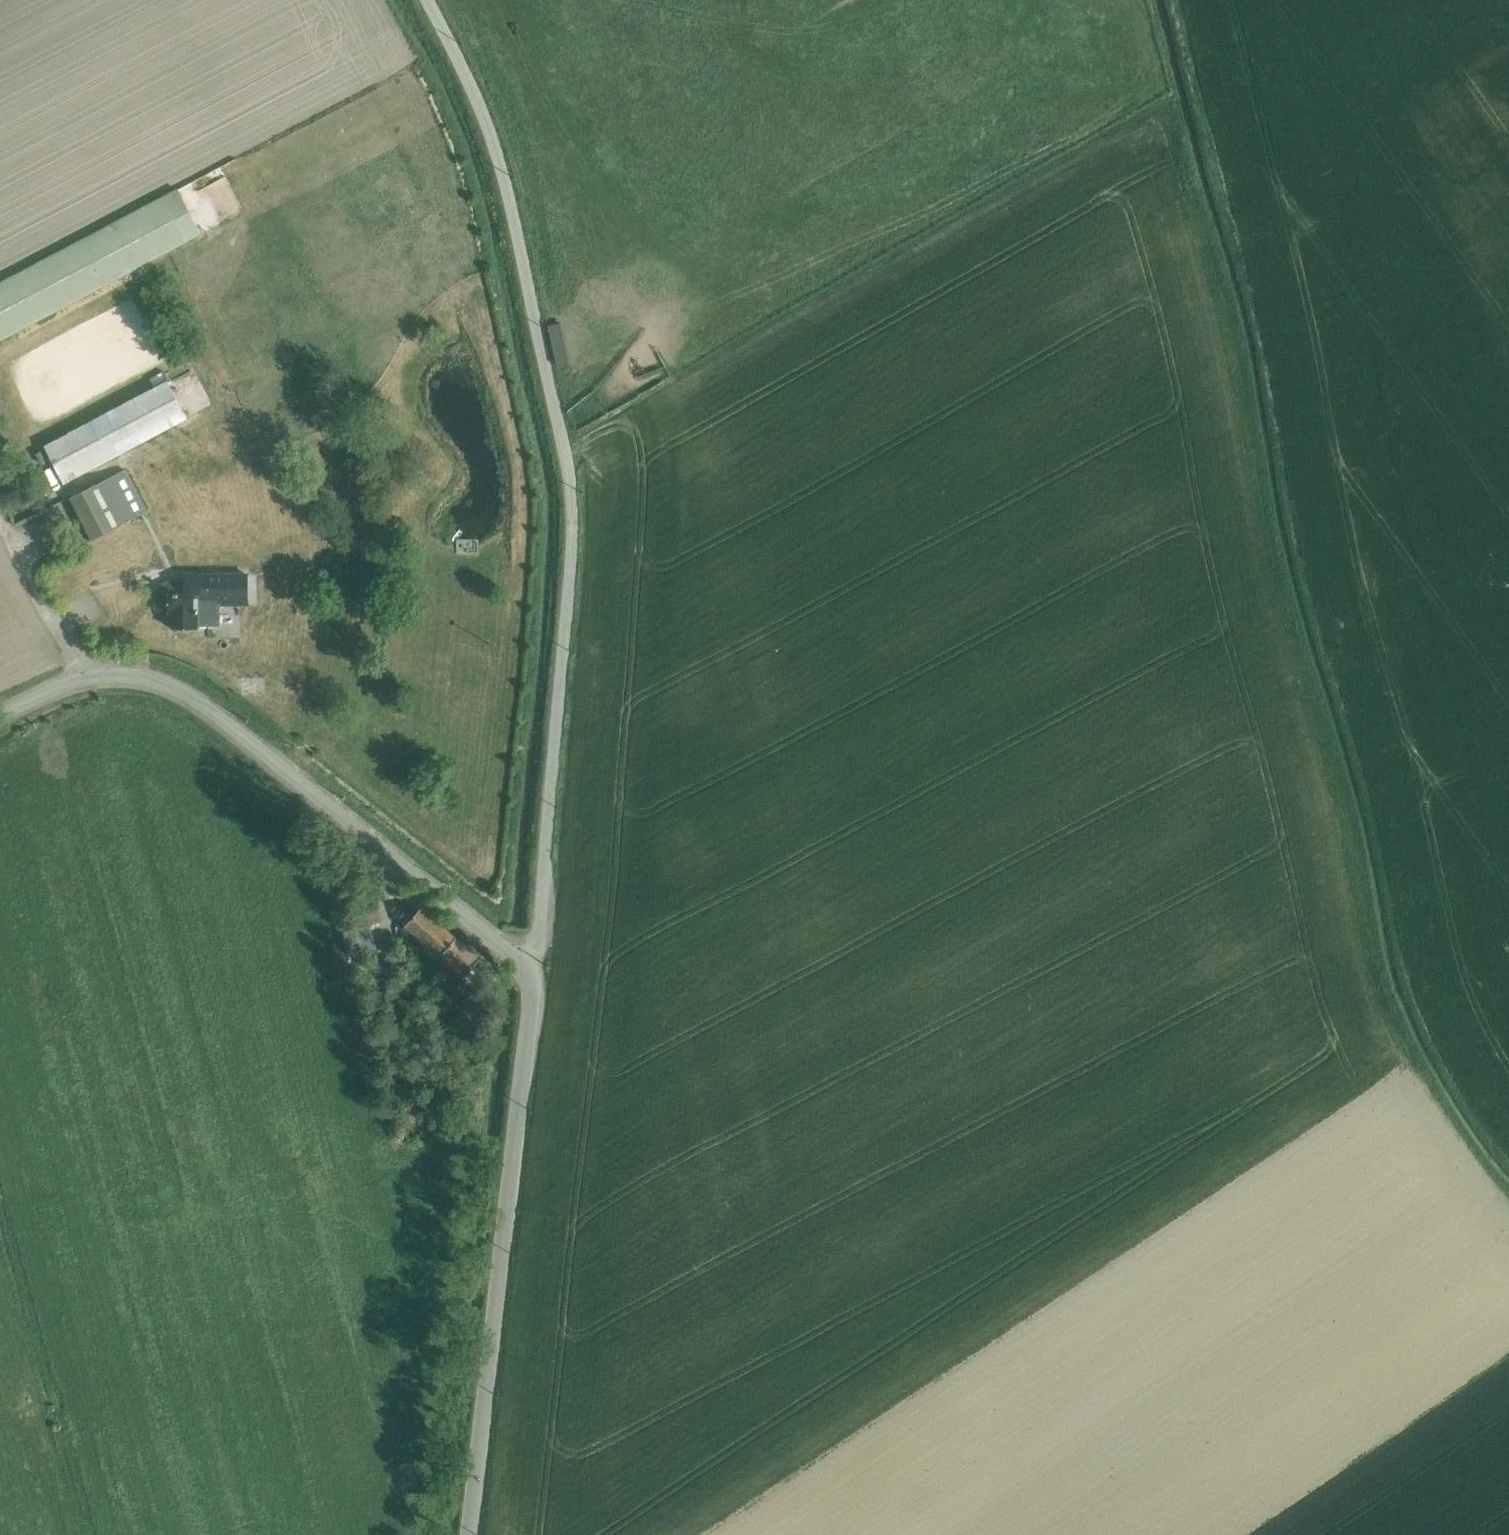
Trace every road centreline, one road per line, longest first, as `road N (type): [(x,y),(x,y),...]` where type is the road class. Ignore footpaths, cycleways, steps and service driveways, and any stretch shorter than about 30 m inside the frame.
road 1 (unclassified): [(536,972),(574,519),(571,474),(514,205),(475,90),(429,0)]
road 2 (unclassified): [(536,972),(175,688),(133,675),(94,675),(0,713)]
road 3 (unclassified): [(468,1534),(536,972)]

